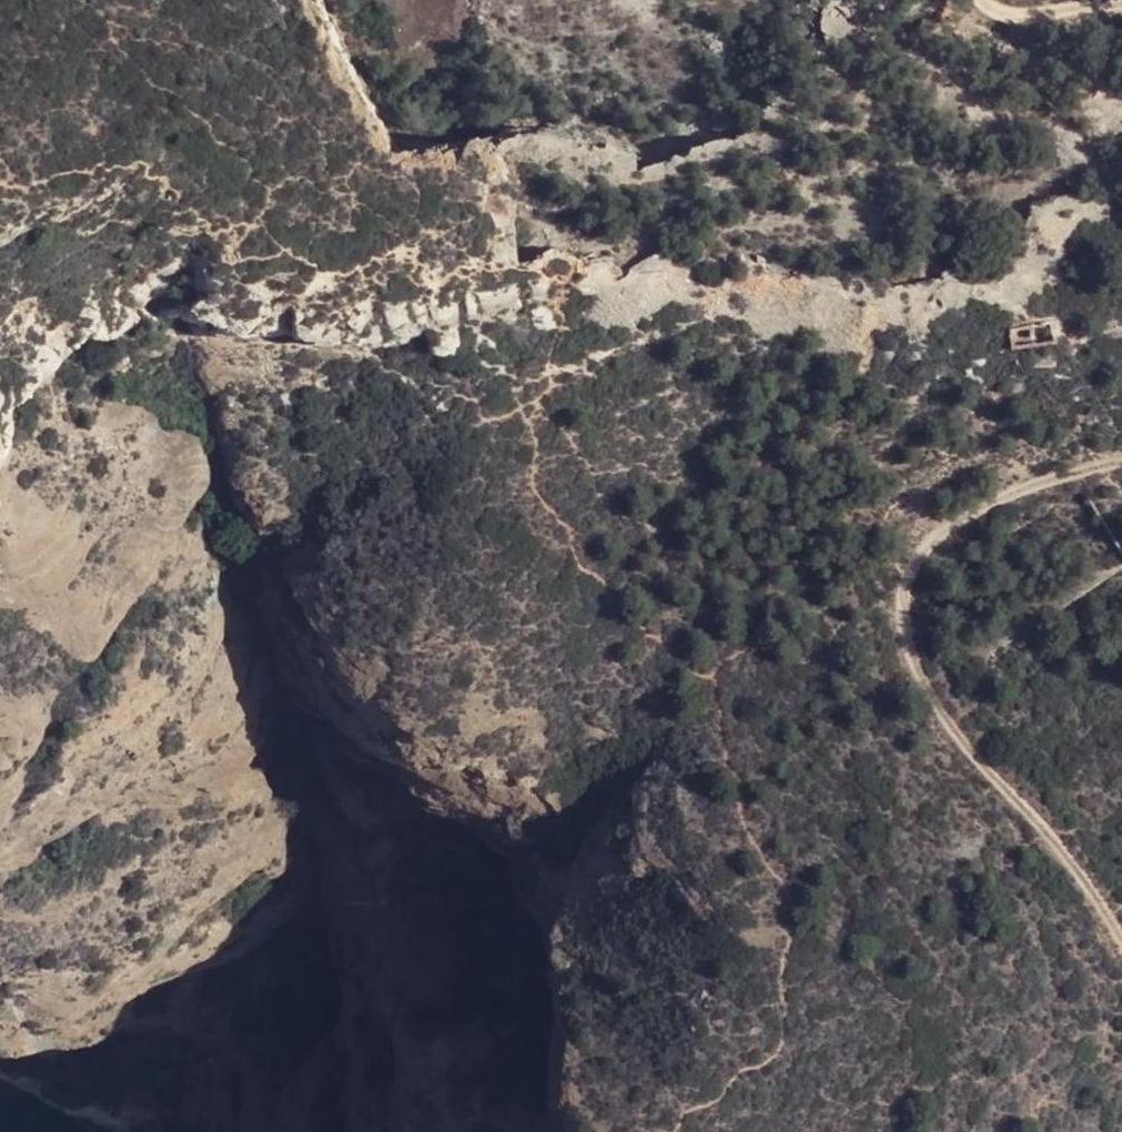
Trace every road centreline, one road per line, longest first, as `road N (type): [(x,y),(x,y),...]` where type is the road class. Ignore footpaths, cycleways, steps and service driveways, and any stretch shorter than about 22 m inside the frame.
road 1 (track): [(1121,458),(989,502),(930,541),(905,580),(903,634),(921,686),(986,774),(1065,858),(1121,948)]
road 2 (track): [(980,0),(1017,15),(1121,1)]

